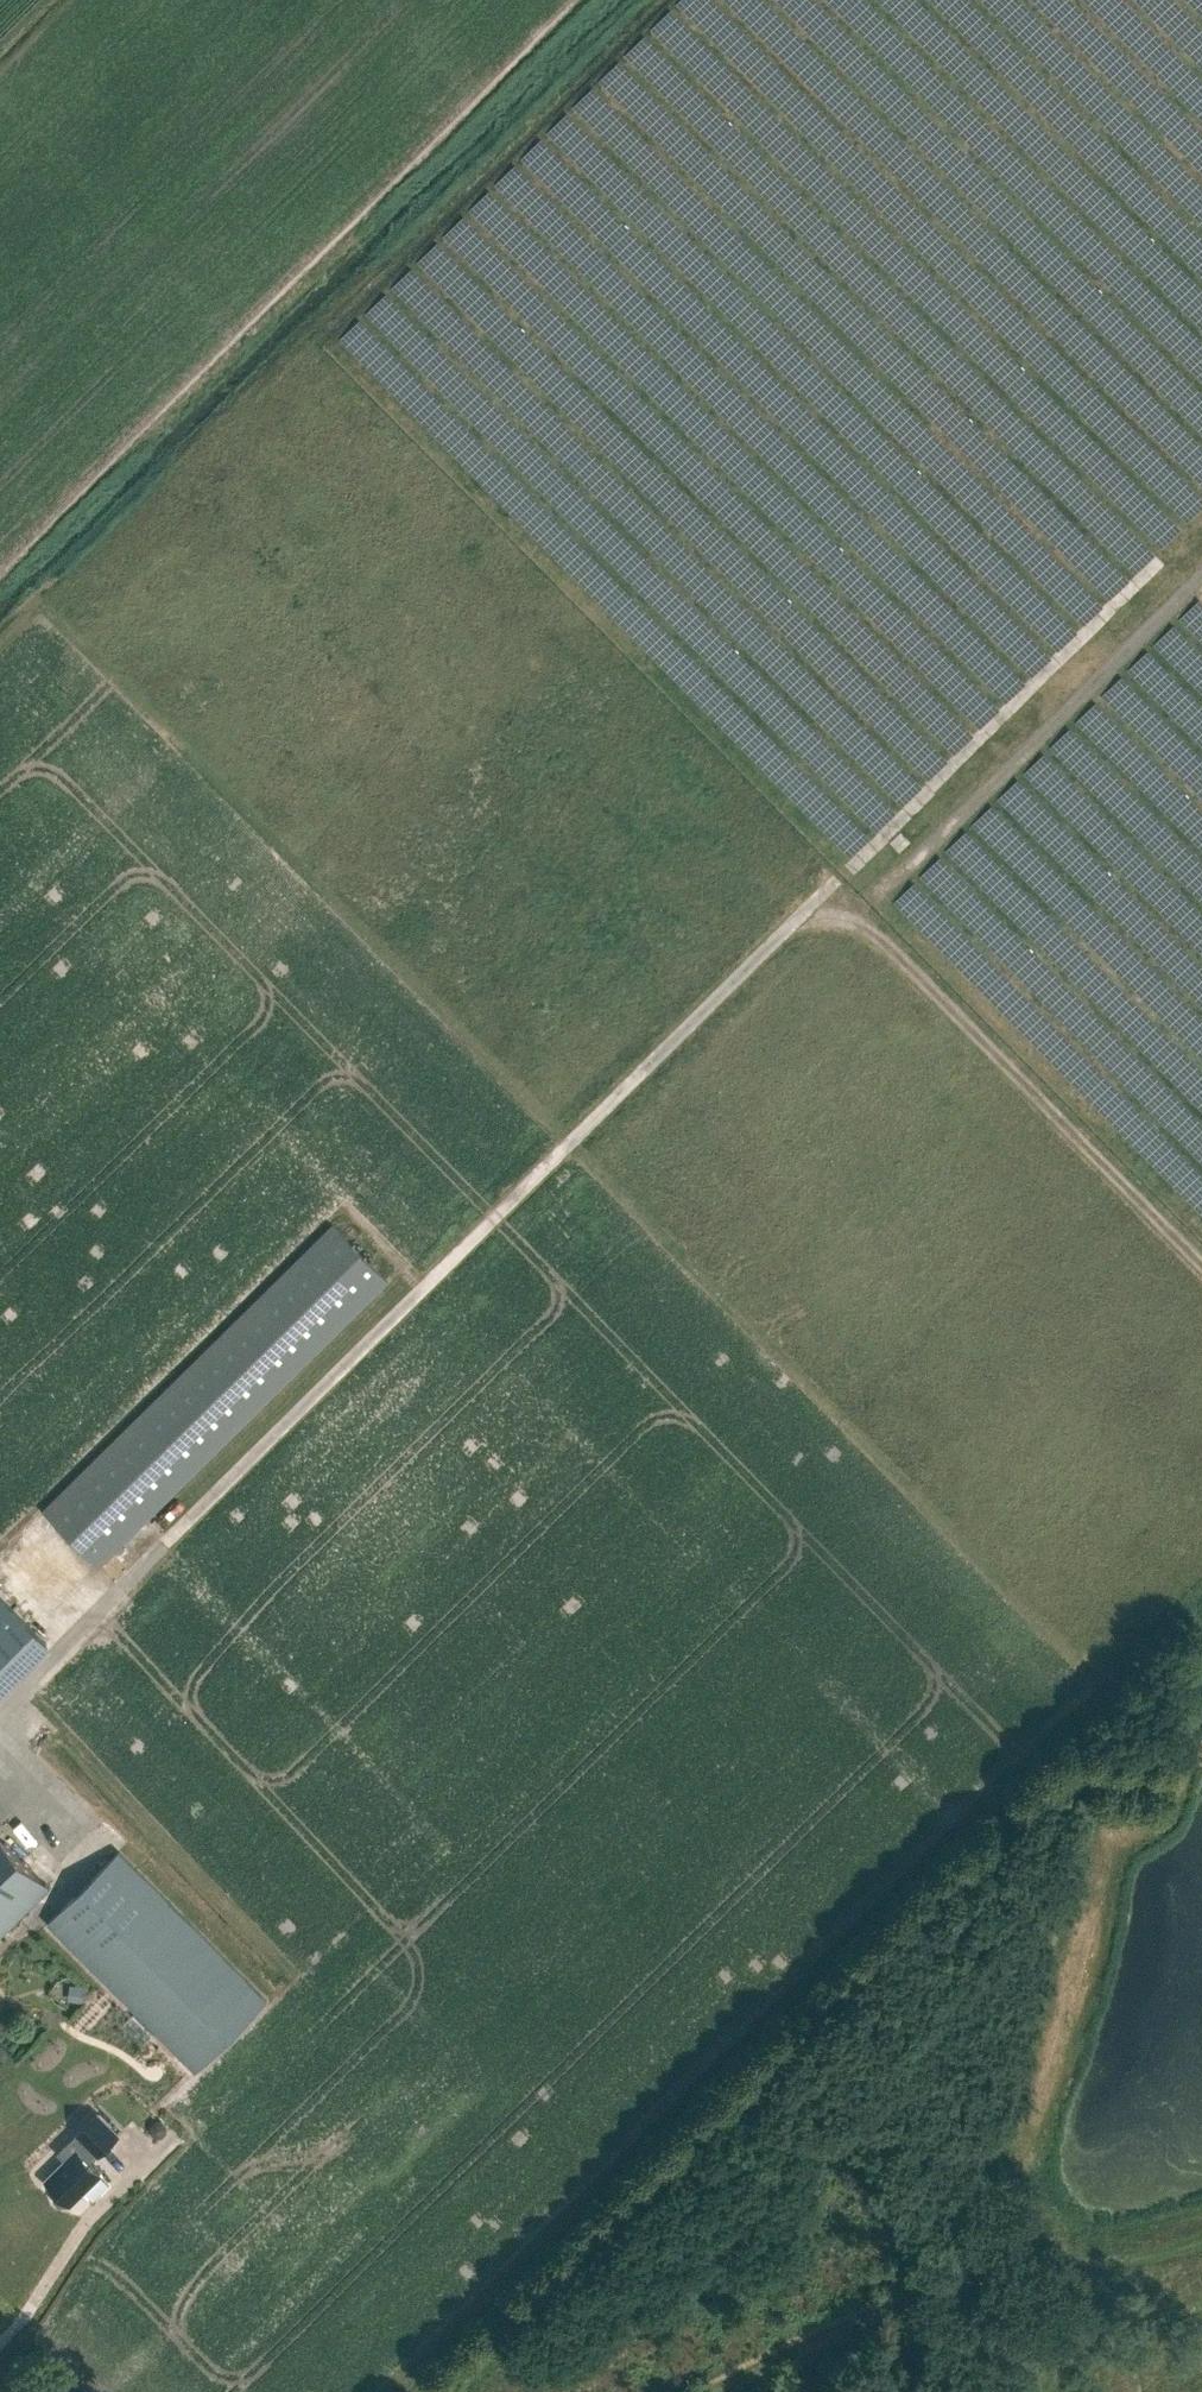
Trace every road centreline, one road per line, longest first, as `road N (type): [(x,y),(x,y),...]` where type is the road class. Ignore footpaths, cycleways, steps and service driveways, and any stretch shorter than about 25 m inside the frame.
road 1 (track): [(909,864),(1201,574)]

